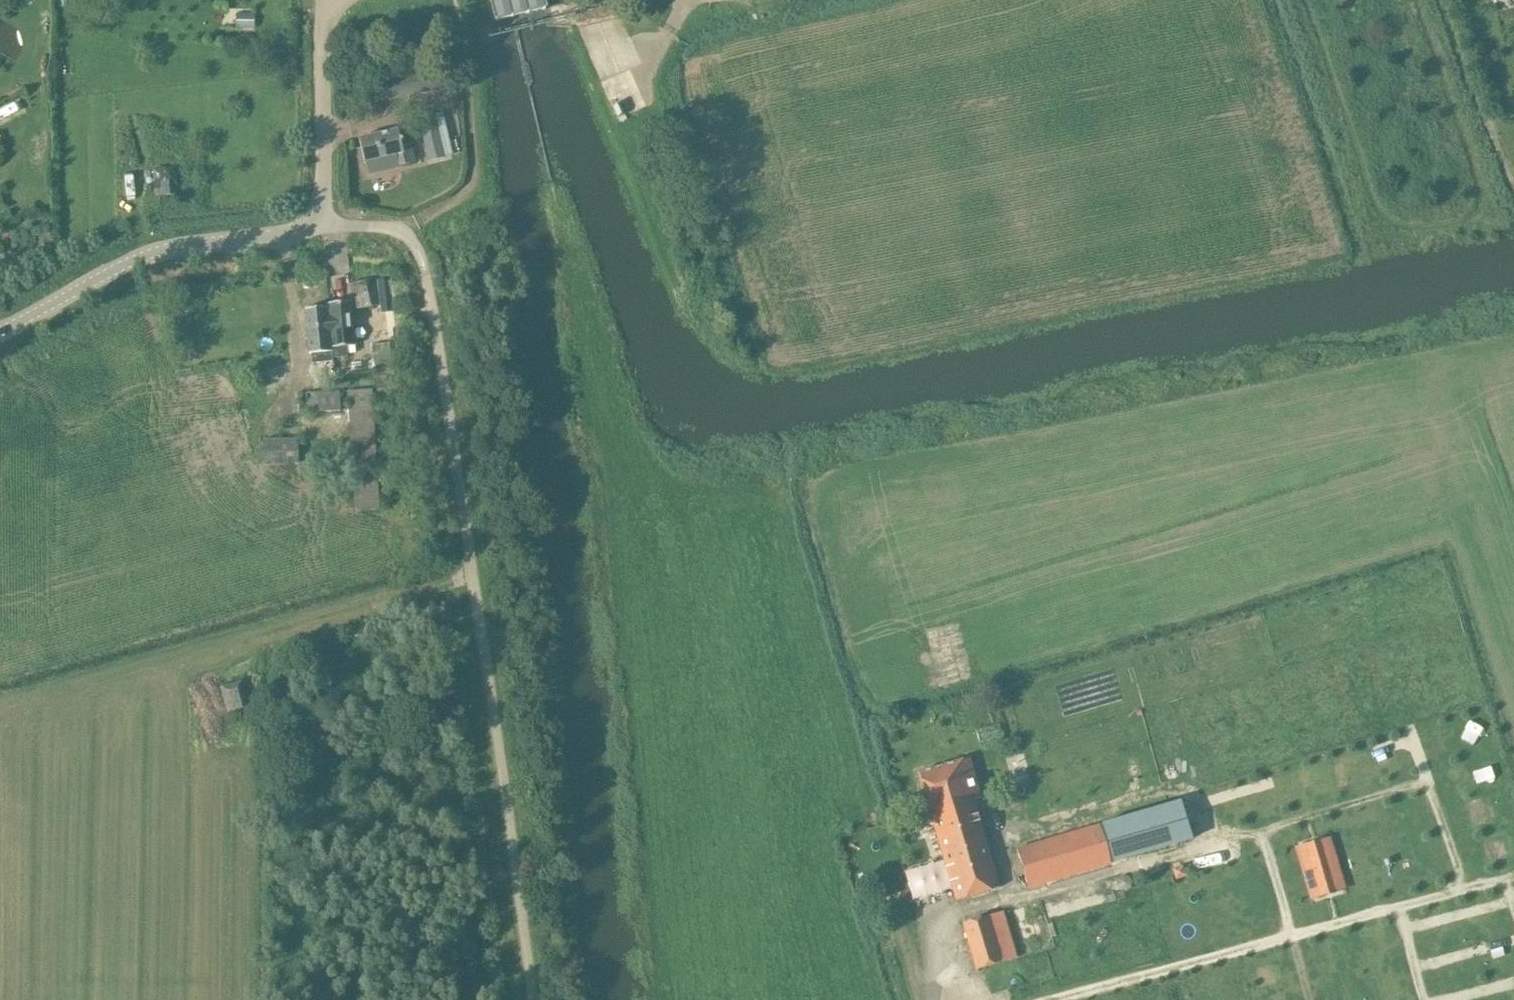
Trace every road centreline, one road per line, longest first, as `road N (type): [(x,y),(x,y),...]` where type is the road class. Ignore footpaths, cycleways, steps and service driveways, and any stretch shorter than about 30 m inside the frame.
road 1 (track): [(403,232),(424,263),(442,362),(531,999)]
road 2 (unclassified): [(0,335),(127,265),(324,224),(322,0)]
road 3 (track): [(1484,880),(1059,999)]

